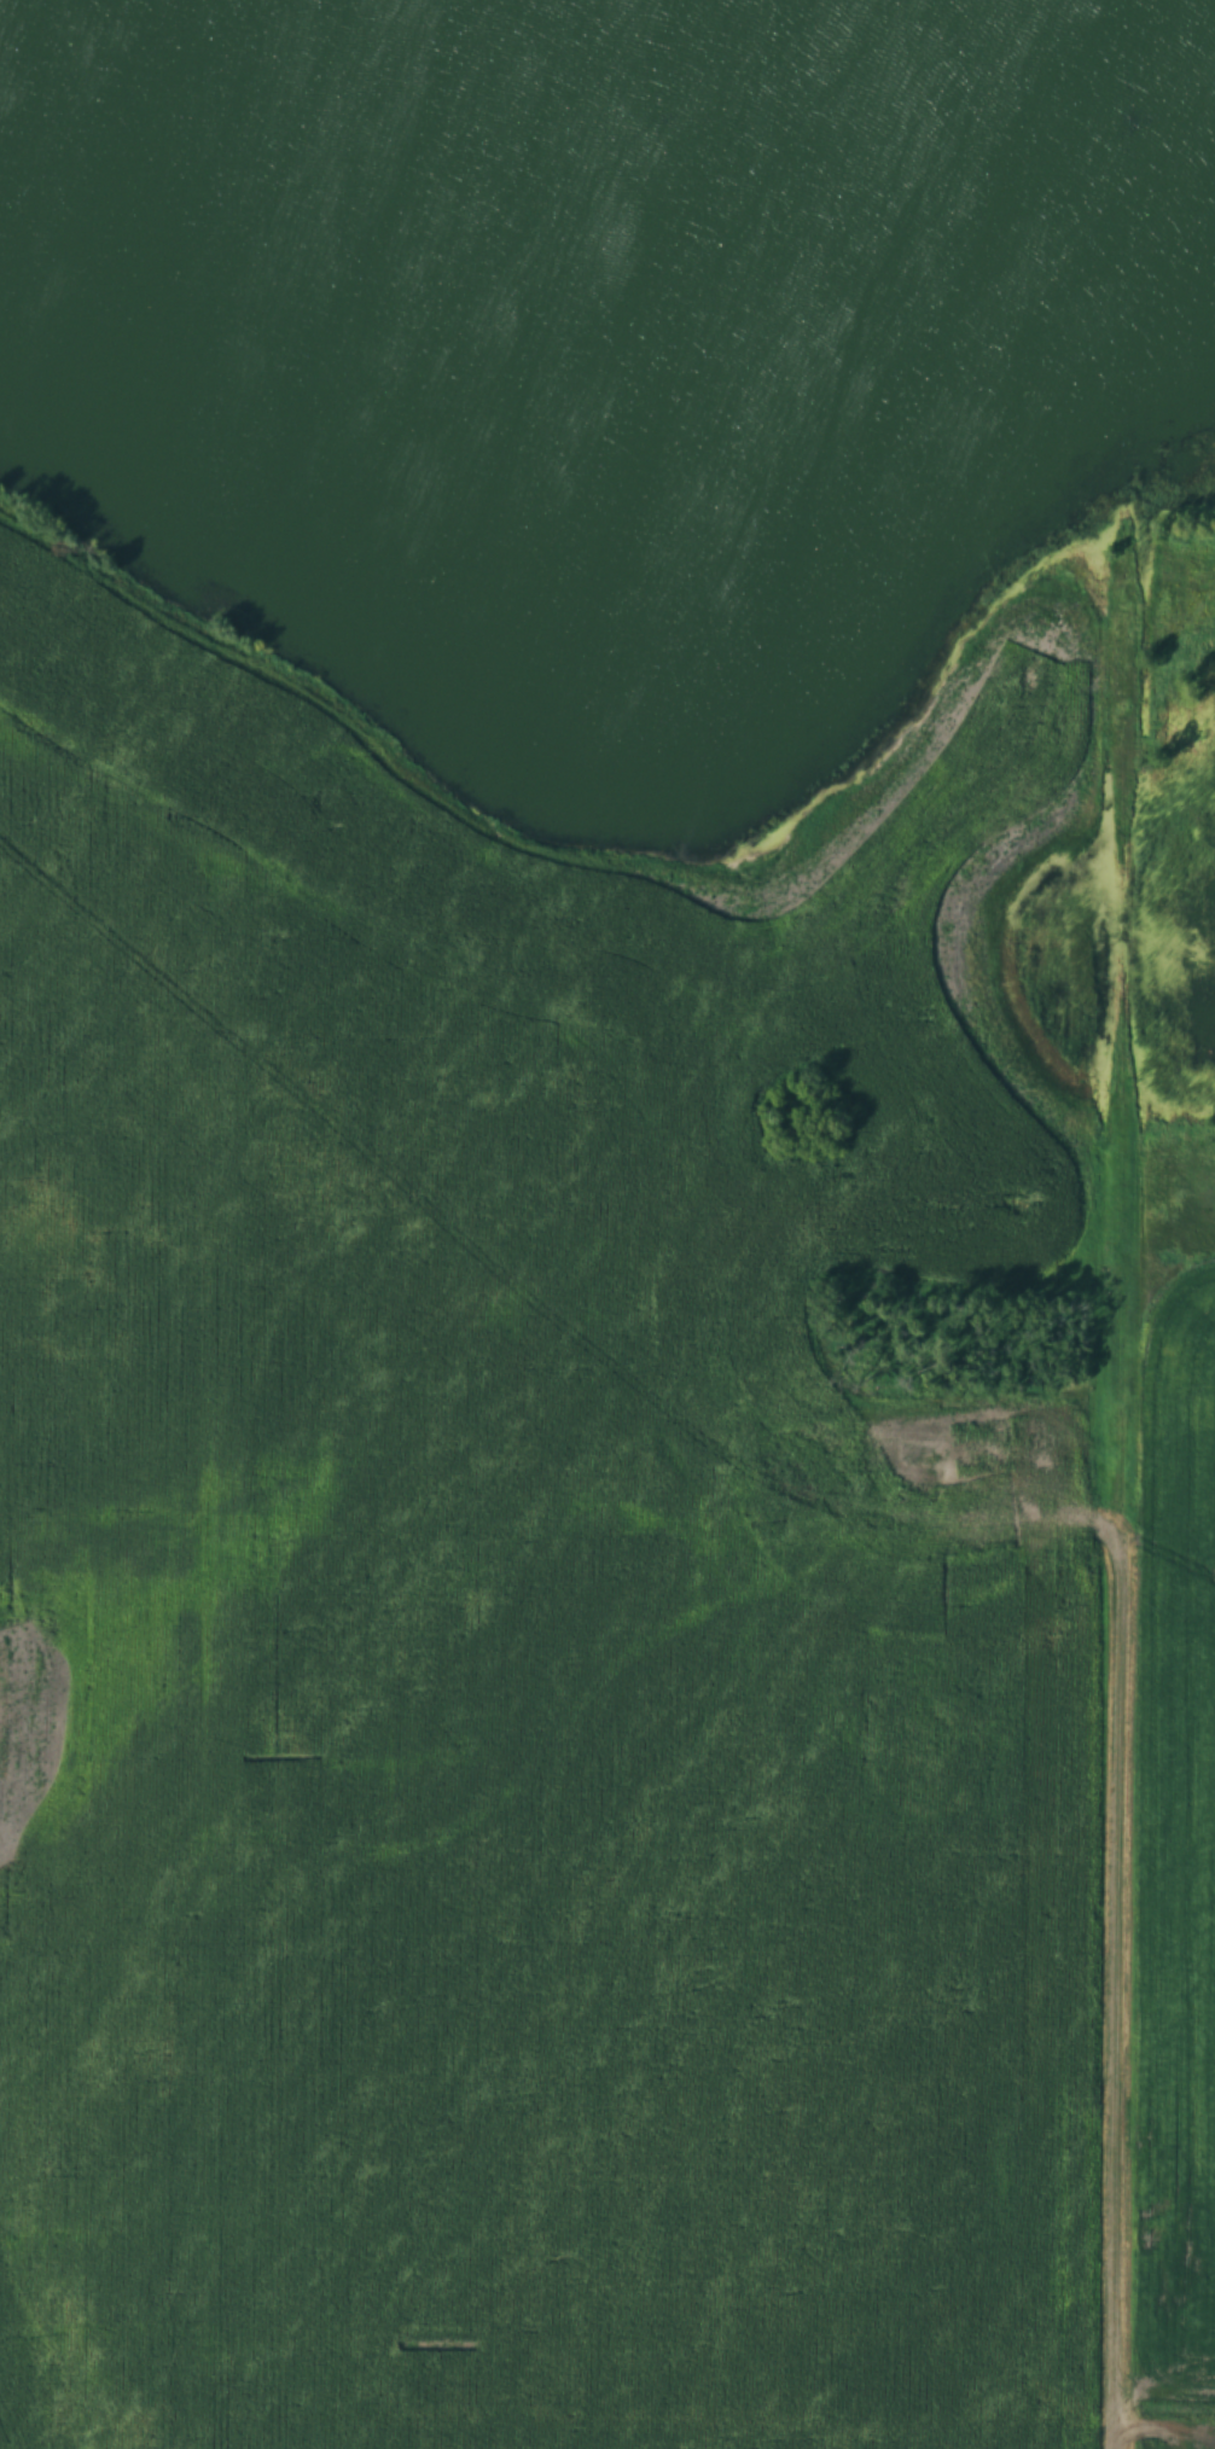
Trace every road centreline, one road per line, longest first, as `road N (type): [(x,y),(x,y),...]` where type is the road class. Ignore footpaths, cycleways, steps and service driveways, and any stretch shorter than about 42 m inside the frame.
road 1 (residential): [(1129,136),(1116,2448)]
road 2 (residential): [(1214,134),(0,131)]

